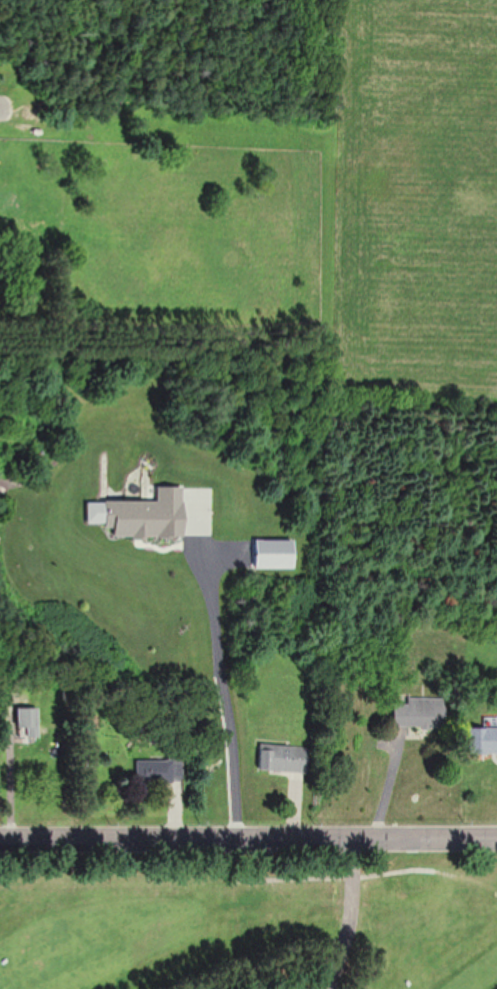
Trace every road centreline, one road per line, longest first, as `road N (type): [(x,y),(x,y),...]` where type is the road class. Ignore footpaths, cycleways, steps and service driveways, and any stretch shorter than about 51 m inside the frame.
road 1 (residential): [(496,839),(0,839)]

